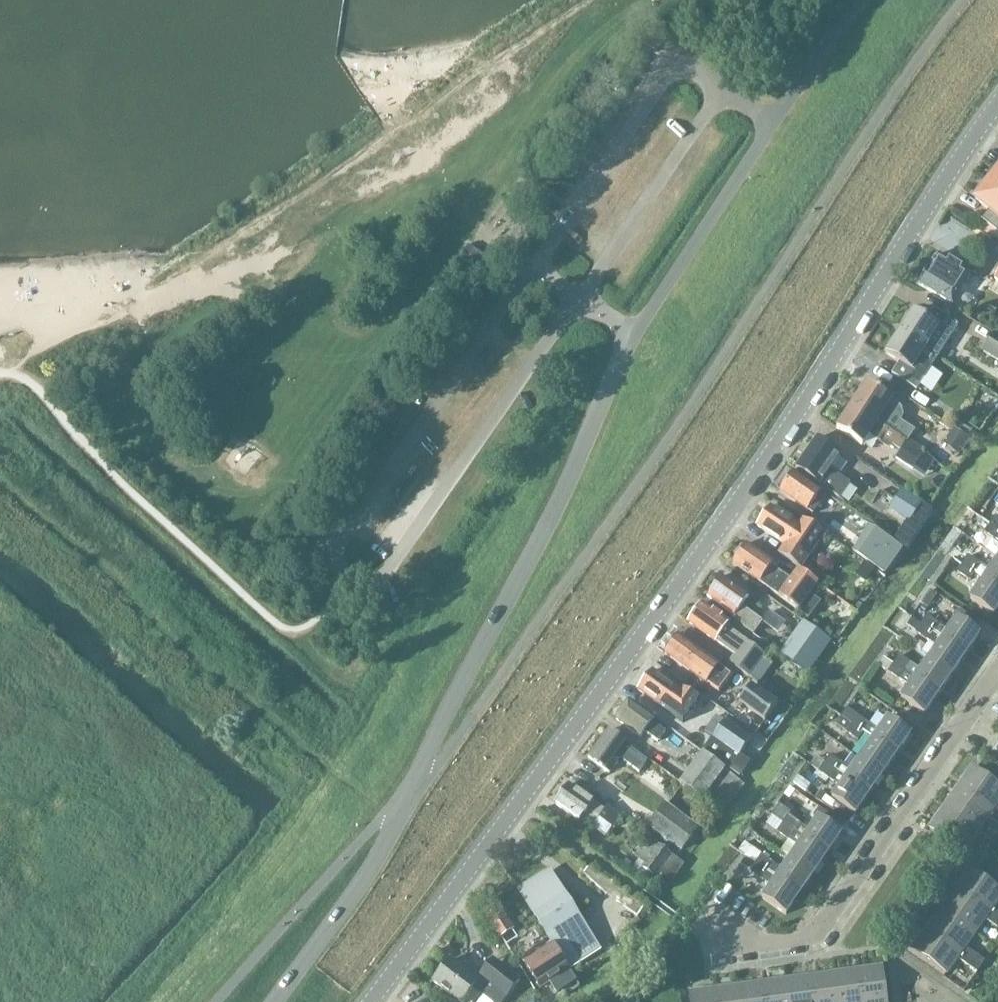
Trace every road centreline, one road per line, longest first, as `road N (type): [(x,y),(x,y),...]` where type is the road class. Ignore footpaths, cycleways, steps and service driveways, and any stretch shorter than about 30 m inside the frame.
road 1 (unclassified): [(274,1001),(359,886),(411,790),(564,492),(634,334),(772,123),(865,0)]
road 2 (tertiary): [(371,1001),(768,451),(997,105)]
road 3 (residential): [(712,918),(731,935),(759,942),(789,941),(827,920),(997,672)]

